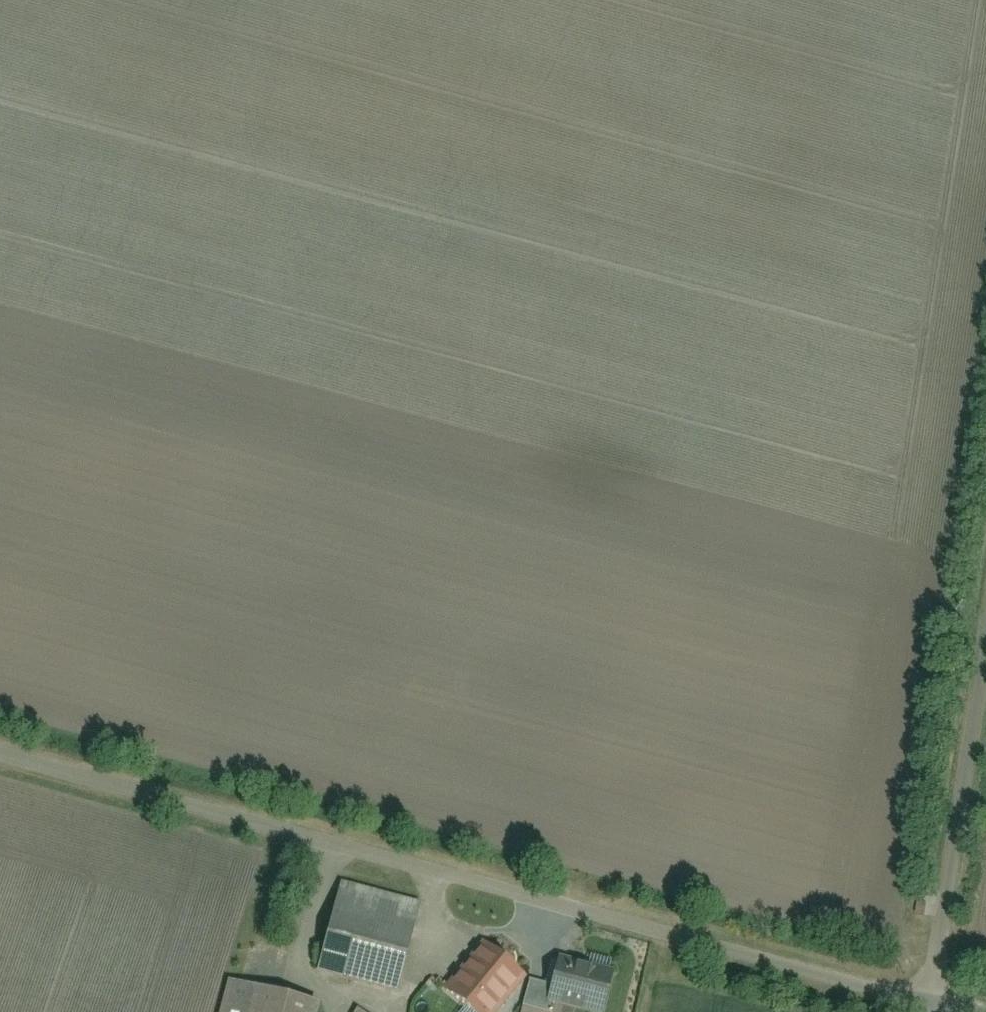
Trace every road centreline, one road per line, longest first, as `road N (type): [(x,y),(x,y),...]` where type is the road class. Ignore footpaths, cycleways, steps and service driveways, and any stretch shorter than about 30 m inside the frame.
road 1 (unclassified): [(934,1002),(0,754)]
road 2 (residential): [(985,668),(934,1002)]

